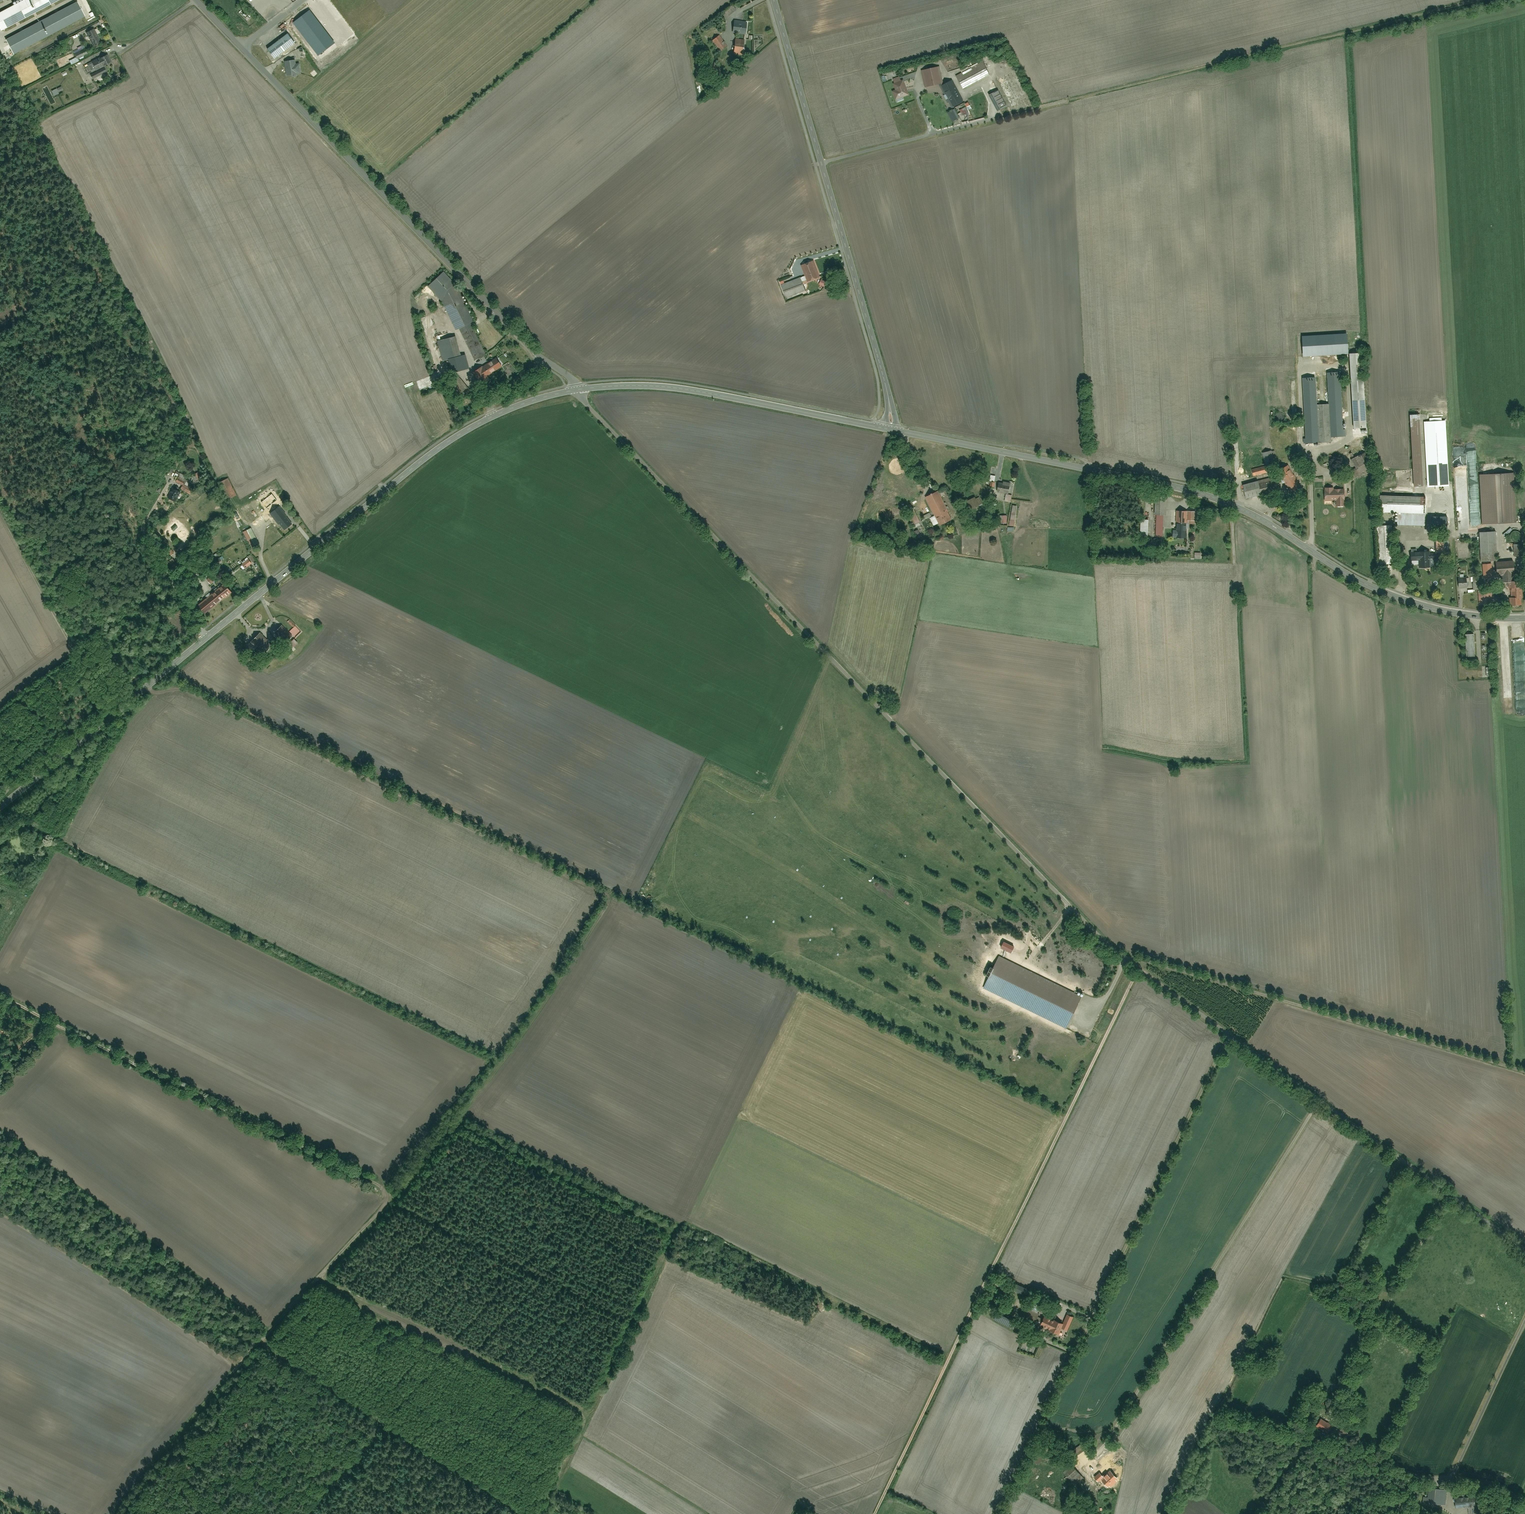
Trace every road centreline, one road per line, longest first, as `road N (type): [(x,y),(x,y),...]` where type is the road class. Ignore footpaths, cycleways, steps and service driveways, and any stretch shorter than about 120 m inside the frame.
road 1 (residential): [(1524,1255),(1125,958),(578,389)]
road 2 (track): [(511,1513),(266,1334),(389,1203),(386,1190),(0,1000)]
road 3 (tertiary): [(578,389),(511,409),(432,453),(0,808)]
road 4 (tertiary): [(1524,618),(1458,614),(1396,597),(1197,492),(889,429)]
road 5 (track): [(1139,970),(875,1513)]
road 6 (track): [(461,1119),(672,1225),(676,1237),(540,1513)]
road 7 (track): [(149,686),(157,695),(184,690),(600,892)]
road 8 (residential): [(578,389),(241,47)]
road 9 (tertiary): [(774,0),(882,370),(889,429)]
road 10 (track): [(1125,958),(1524,1072)]
road 11 (track): [(1320,1100),(1100,1450)]
road 12 (track): [(1229,1034),(1078,1347),(1041,1339)]
road 13 (track): [(389,1197),(506,1058),(609,904),(600,892)]
road 14 (tertiary): [(889,429),(685,389),(578,389)]
road 15 (track): [(1449,1195),(1332,1412)]
road 16 (track): [(266,1334),(107,1511)]
road 17 (track): [(1524,1322),(1450,1473),(1451,1495)]

